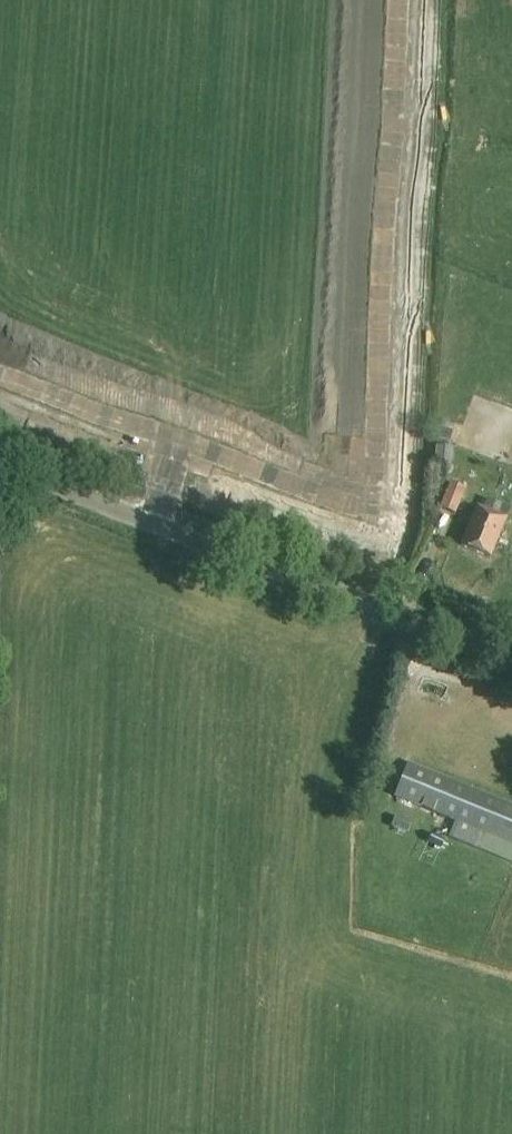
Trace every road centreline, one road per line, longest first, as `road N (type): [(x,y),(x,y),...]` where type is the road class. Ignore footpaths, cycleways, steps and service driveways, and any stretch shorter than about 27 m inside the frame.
road 1 (unclassified): [(511,658),(0,466)]

